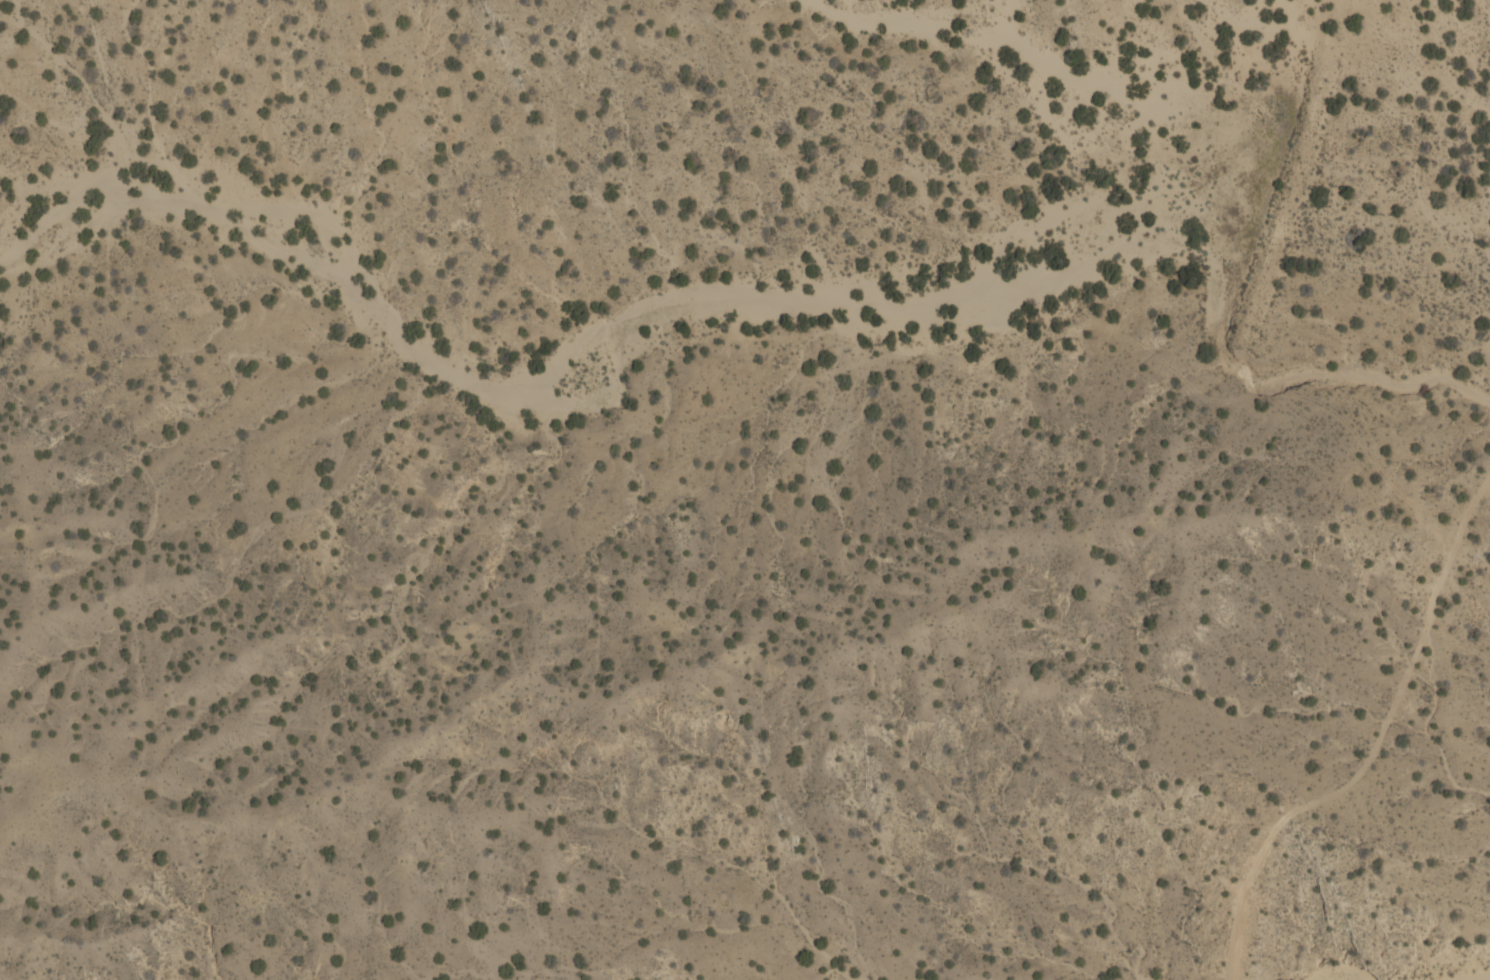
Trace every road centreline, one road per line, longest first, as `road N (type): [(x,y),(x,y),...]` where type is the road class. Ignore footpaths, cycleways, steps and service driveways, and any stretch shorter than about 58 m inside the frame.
road 1 (track): [(1489,490),(1463,525),(1369,769),(1272,842),(1234,979)]

